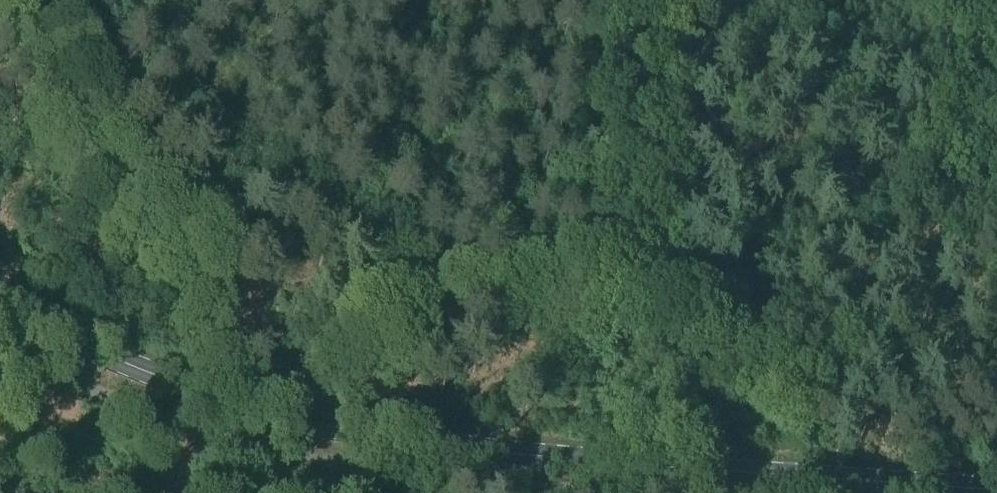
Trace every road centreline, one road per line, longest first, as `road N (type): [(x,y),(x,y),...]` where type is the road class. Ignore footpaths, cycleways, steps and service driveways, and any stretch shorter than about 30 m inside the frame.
road 1 (track): [(996,339),(755,321),(560,325),(363,358),(261,358),(143,250),(52,0)]
road 2 (primary): [(996,492),(589,462),(274,416),(119,362),(0,305)]

